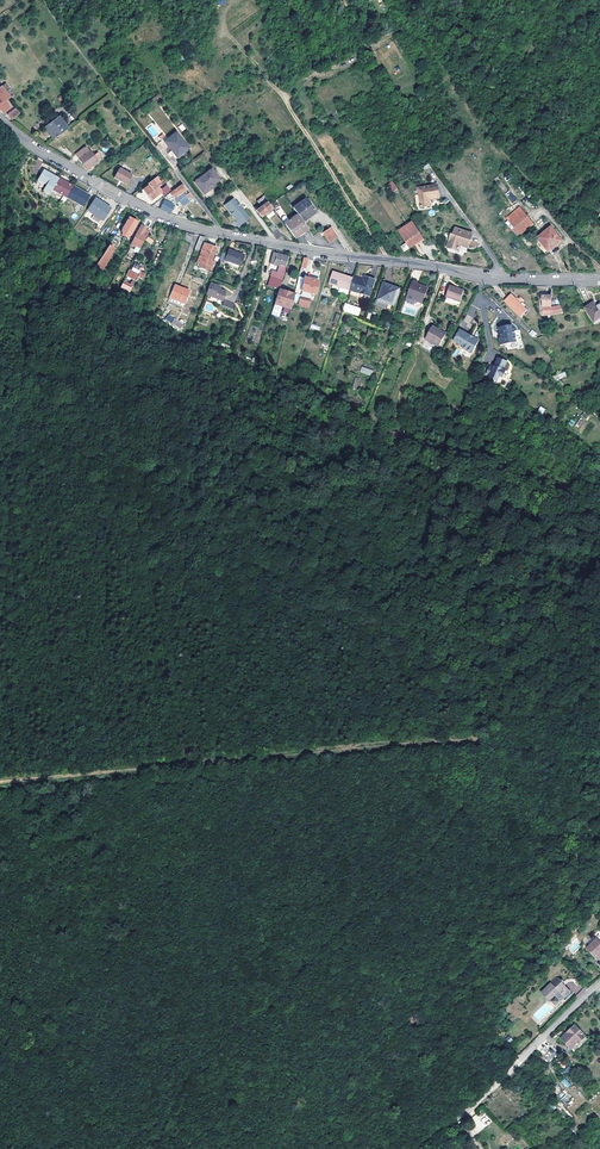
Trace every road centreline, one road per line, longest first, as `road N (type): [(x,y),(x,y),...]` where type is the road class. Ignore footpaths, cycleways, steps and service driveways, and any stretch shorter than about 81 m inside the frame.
road 1 (track): [(0,784),(474,743)]
road 2 (track): [(503,716),(520,680),(518,652),(491,601),(343,508),(238,424),(251,388)]
road 3 (track): [(238,349),(251,388),(599,541)]
road 4 (residential): [(219,233),(505,281),(599,281)]
road 5 (track): [(269,243),(238,349),(179,339),(20,239),(2,240)]
road 6 (track): [(77,776),(112,1148)]
road 7 (track): [(226,33),(281,93),(388,260)]
road 8 (residential): [(0,121),(31,148),(118,195),(219,233)]
road 9 (residential): [(419,1148),(599,984)]
road 10 (track): [(599,709),(503,716),(474,743)]

